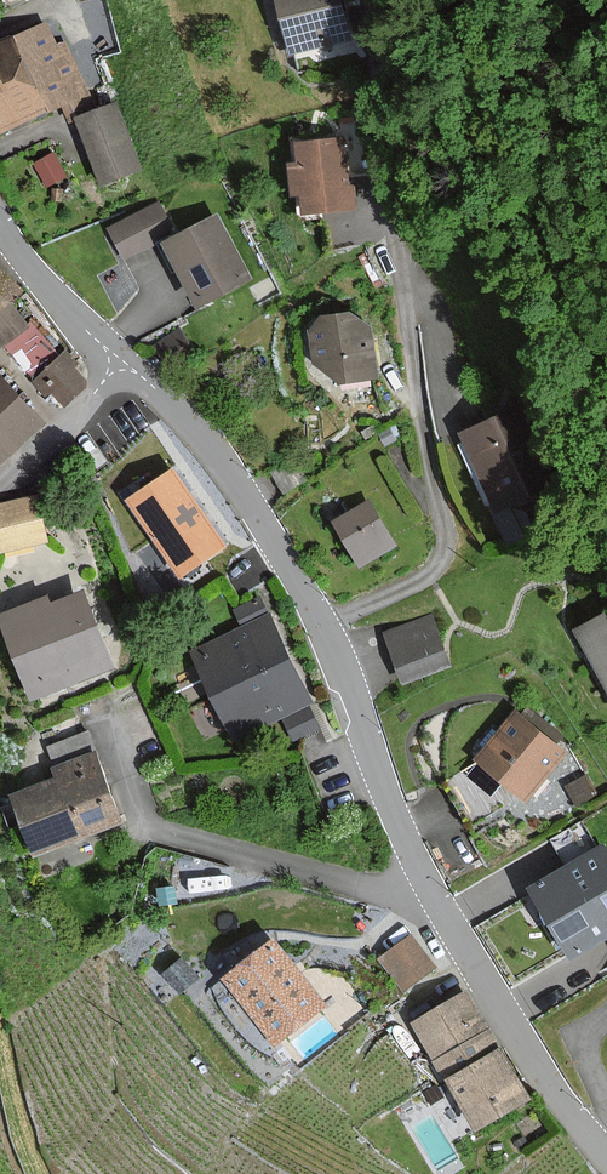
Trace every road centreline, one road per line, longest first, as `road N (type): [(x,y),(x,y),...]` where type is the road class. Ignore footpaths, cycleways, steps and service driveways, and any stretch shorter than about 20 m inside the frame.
road 1 (residential): [(369,0),(415,401),(440,511),(440,562),(386,596),(319,621)]
road 2 (residential): [(319,621),(197,435),(54,299),(0,227)]
road 3 (residential): [(107,731),(142,816),(163,832),(379,892),(429,888)]
road 4 (residential): [(606,1159),(532,1060),(429,888)]
road 5 (residential): [(429,888),(319,621)]

